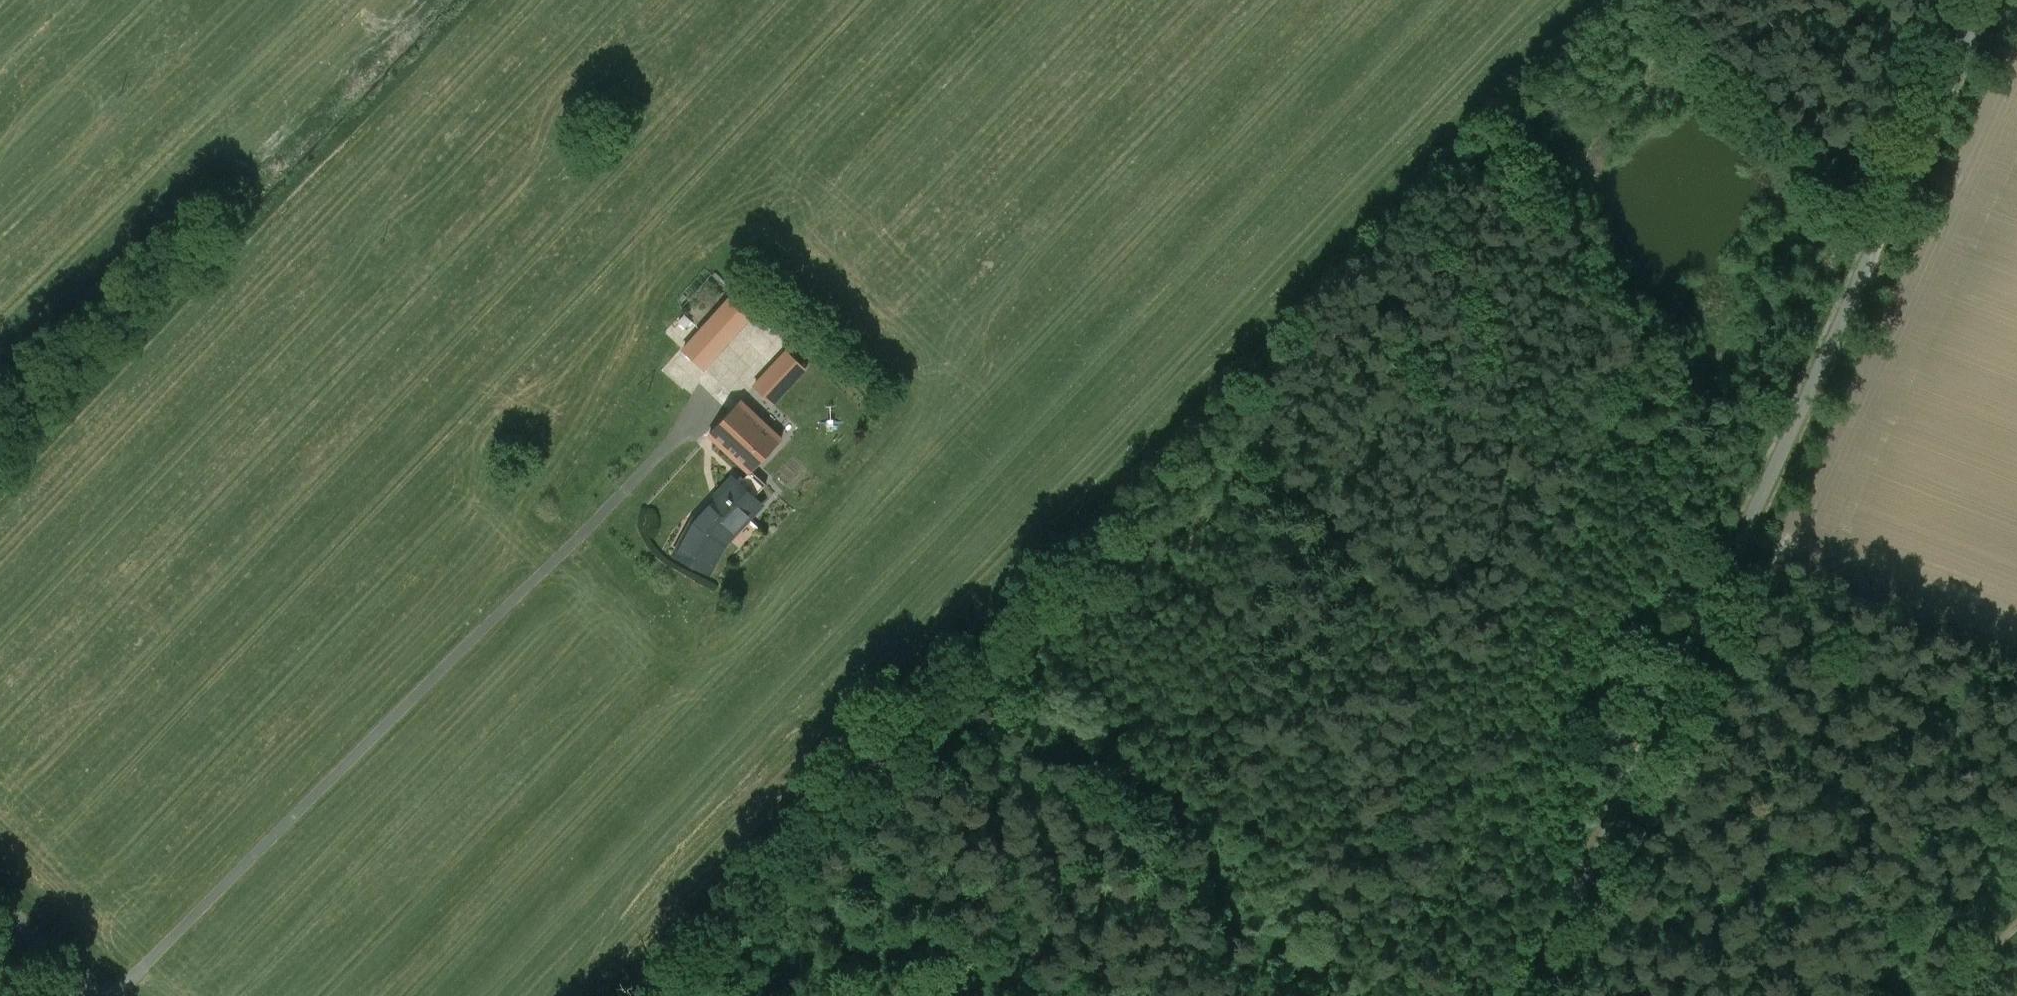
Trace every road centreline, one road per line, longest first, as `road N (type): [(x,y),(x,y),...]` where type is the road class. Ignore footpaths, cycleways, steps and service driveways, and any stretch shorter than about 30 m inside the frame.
road 1 (unclassified): [(1547,995),(2001,0)]
road 2 (unclassified): [(0,895),(107,995)]

